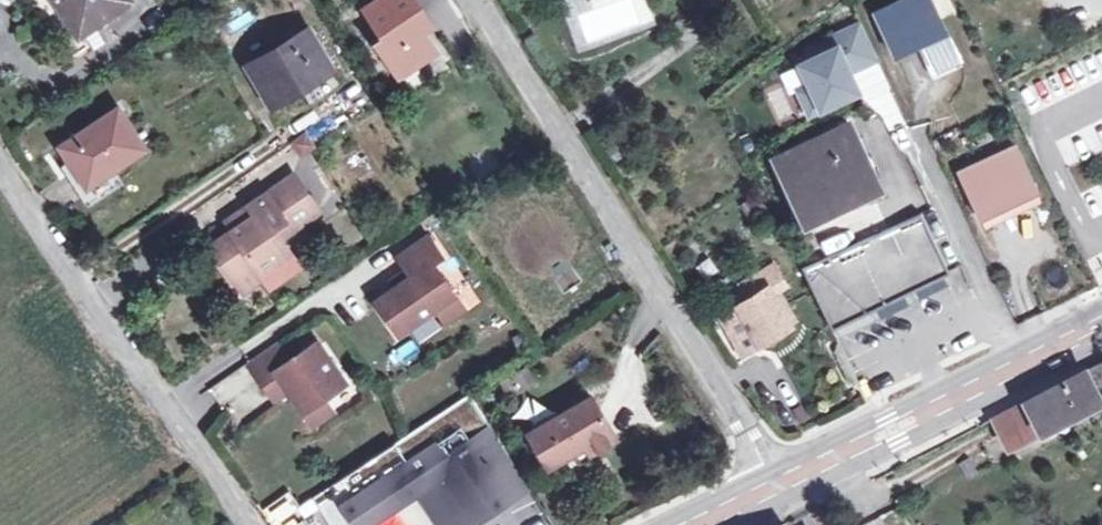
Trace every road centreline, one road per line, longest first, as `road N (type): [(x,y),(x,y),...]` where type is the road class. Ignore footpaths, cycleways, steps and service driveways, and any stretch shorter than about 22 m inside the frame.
road 1 (residential): [(787,480),(477,0)]
road 2 (residential): [(0,131),(258,524)]
road 3 (primary): [(787,480),(1101,326)]

